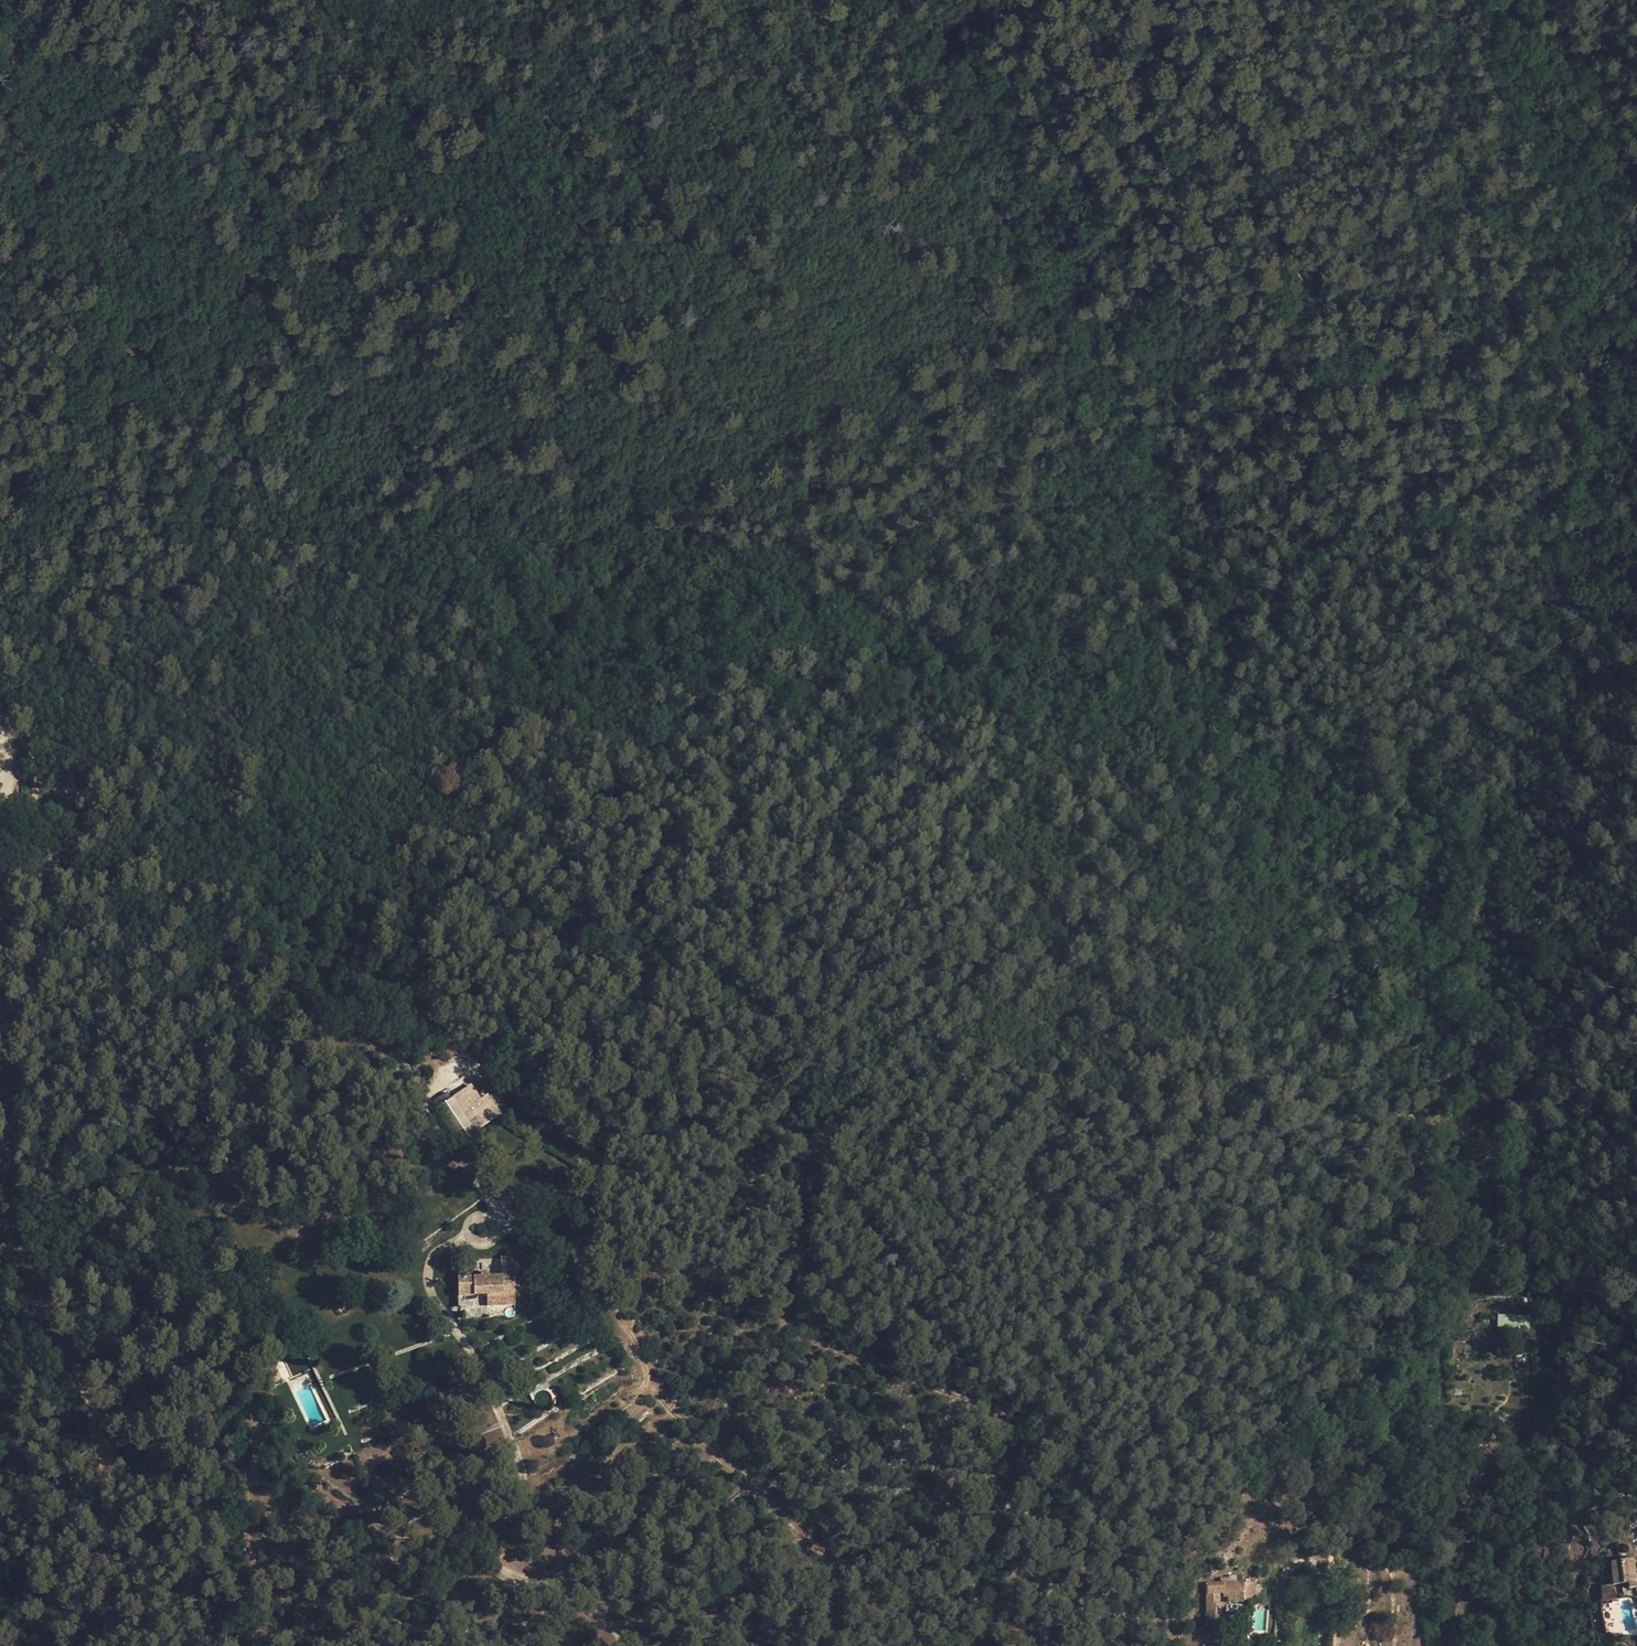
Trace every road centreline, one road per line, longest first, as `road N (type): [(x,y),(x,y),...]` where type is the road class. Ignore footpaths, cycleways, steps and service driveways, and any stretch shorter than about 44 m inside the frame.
road 1 (track): [(0,557),(88,393),(256,266),(364,127),(429,0)]
road 2 (track): [(0,889),(35,856),(27,734),(0,705)]

